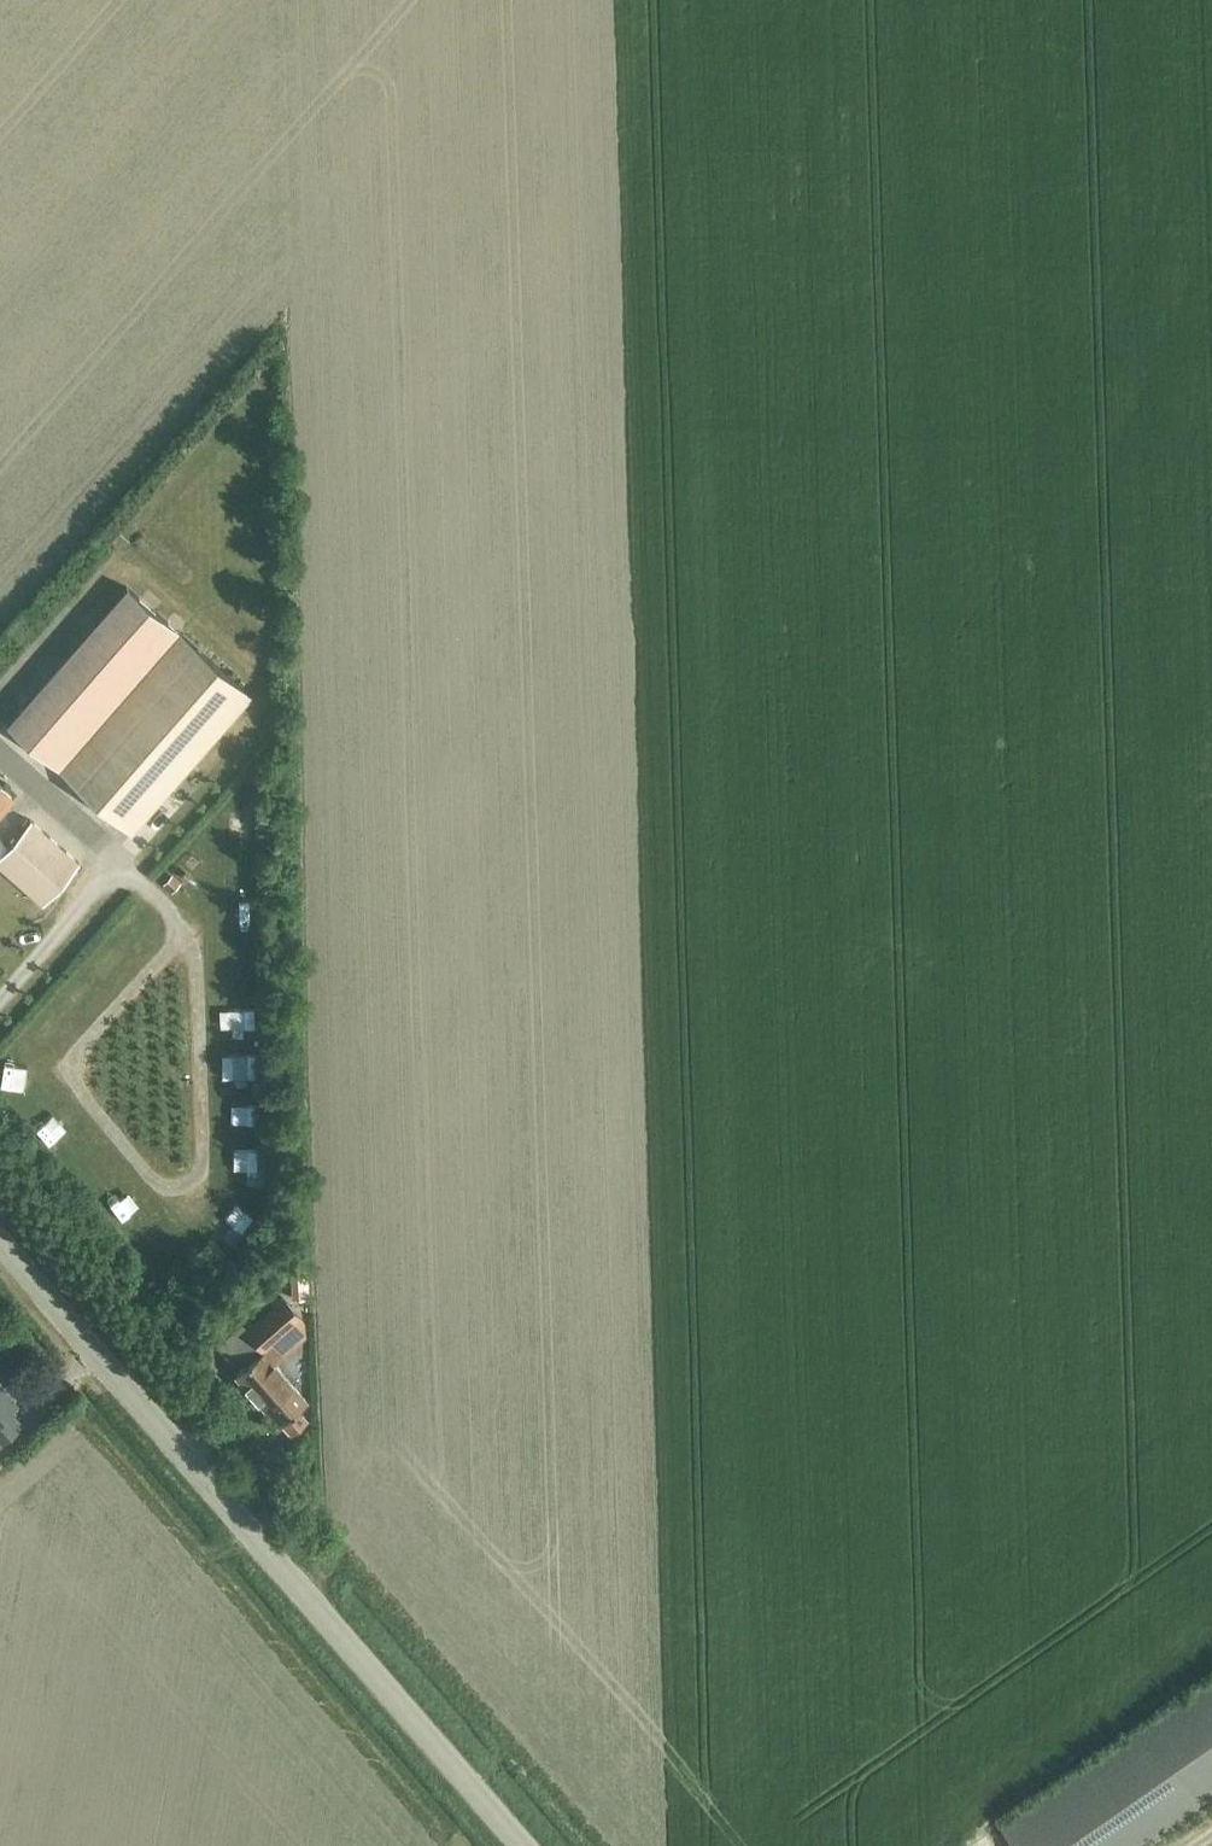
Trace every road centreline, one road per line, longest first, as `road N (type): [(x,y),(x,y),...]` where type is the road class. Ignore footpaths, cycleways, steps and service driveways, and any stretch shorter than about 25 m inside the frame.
road 1 (unclassified): [(520,1845),(0,1244)]

